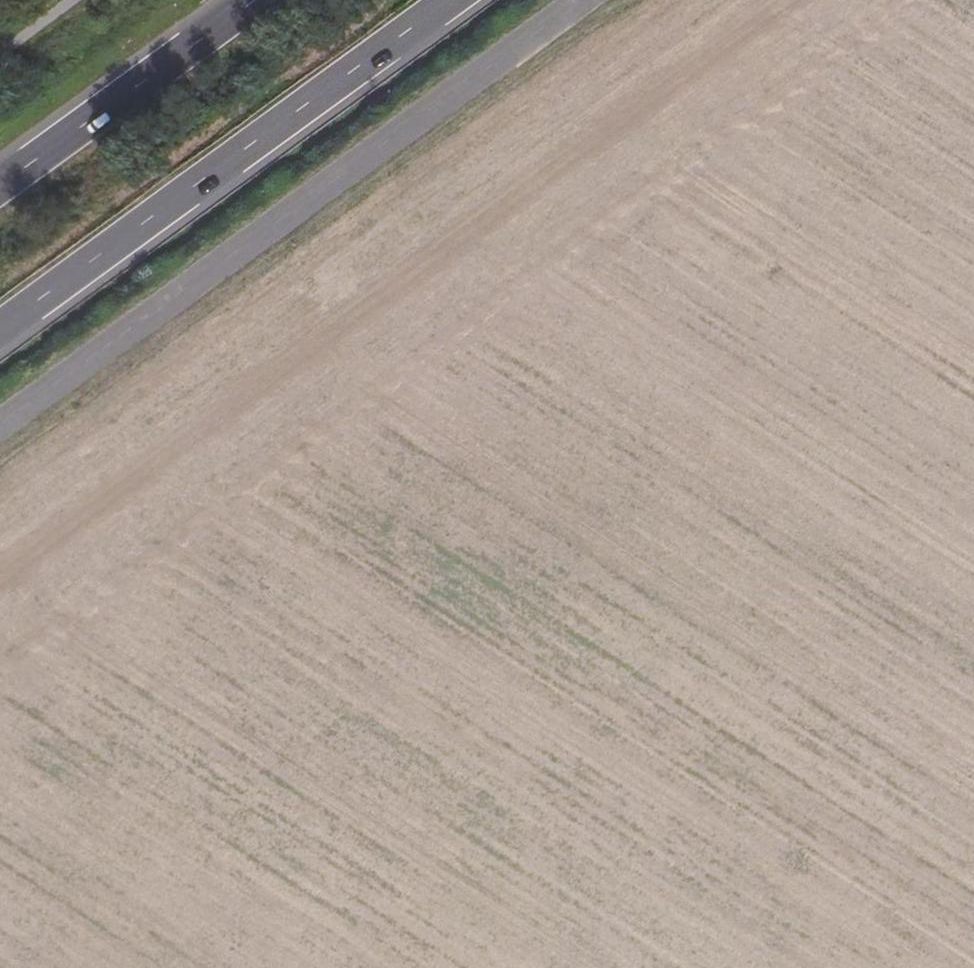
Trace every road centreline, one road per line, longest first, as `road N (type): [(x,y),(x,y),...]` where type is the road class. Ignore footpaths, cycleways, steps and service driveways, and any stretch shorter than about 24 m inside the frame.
road 1 (unclassified): [(0,426),(577,0)]
road 2 (trunk): [(0,329),(449,0)]
road 3 (trunk): [(256,0),(0,186)]

